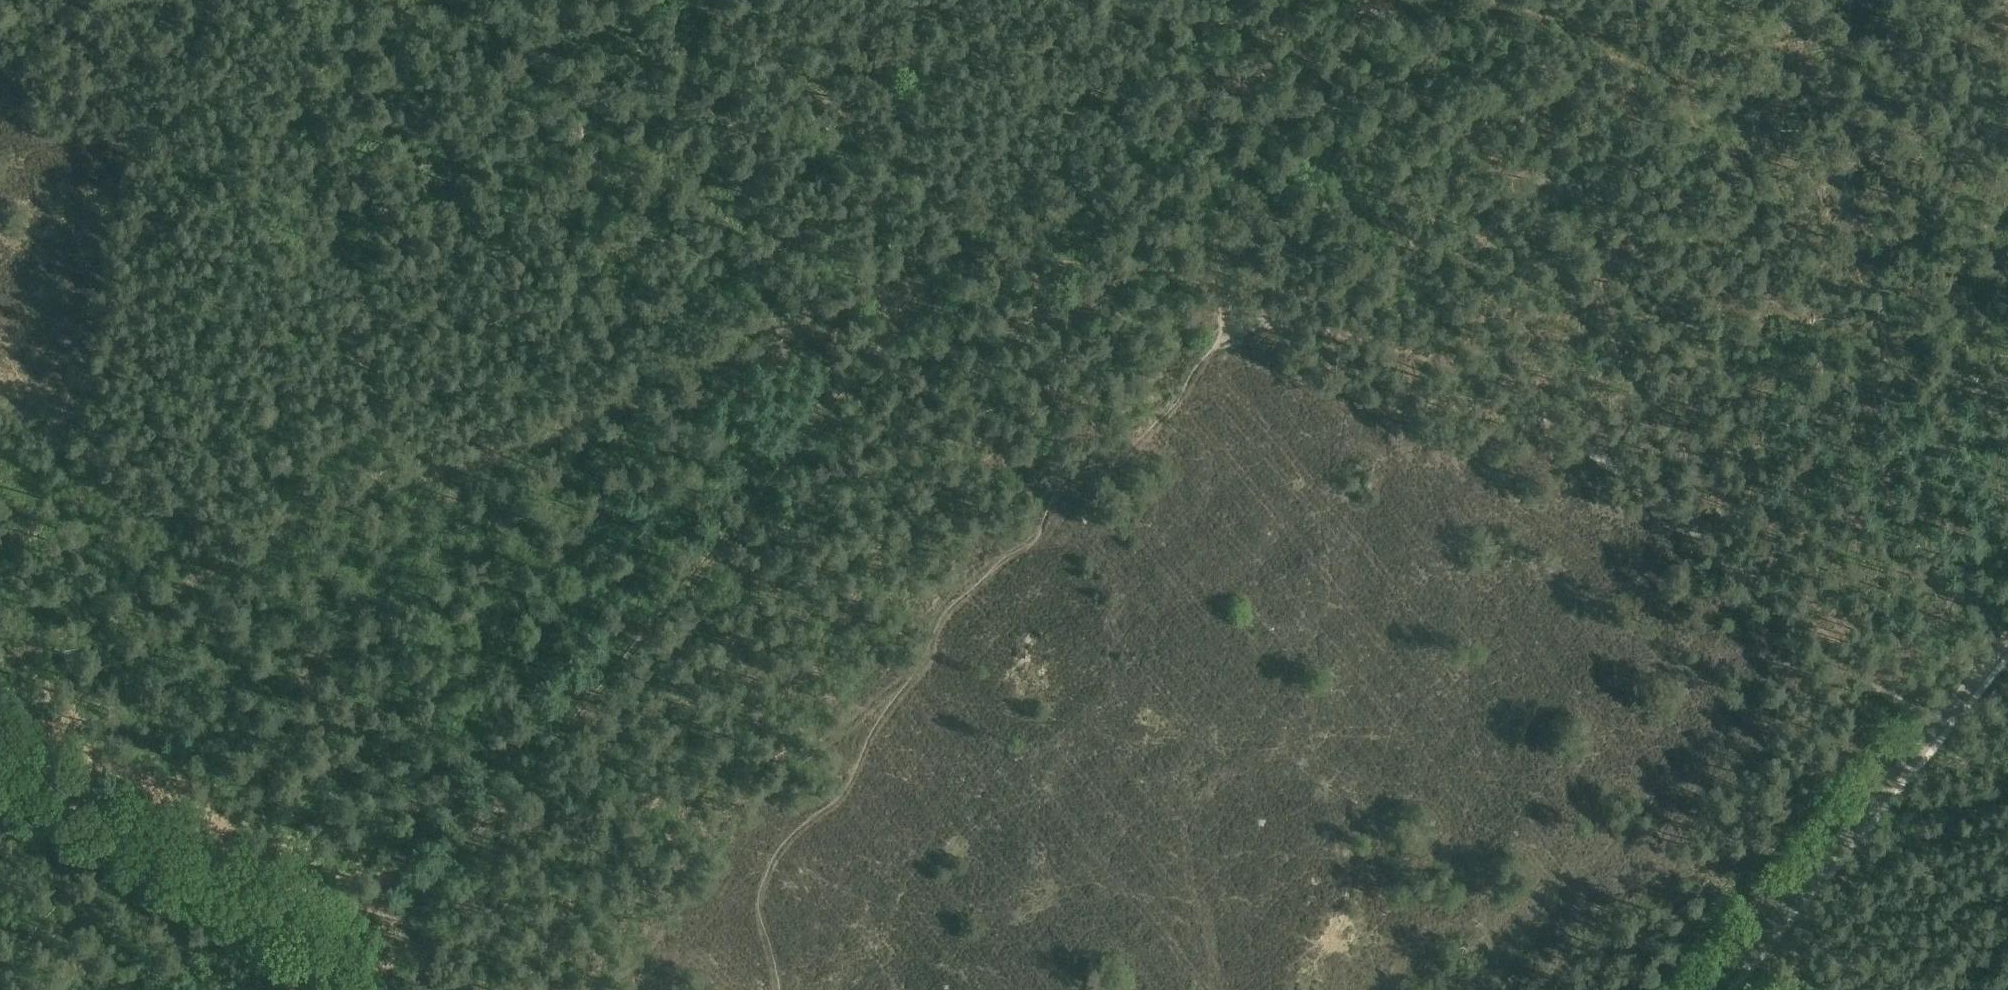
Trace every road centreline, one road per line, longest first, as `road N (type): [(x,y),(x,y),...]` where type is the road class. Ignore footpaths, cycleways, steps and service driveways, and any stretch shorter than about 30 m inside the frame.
road 1 (track): [(2007,634),(1710,989)]
road 2 (track): [(240,887),(0,747)]

